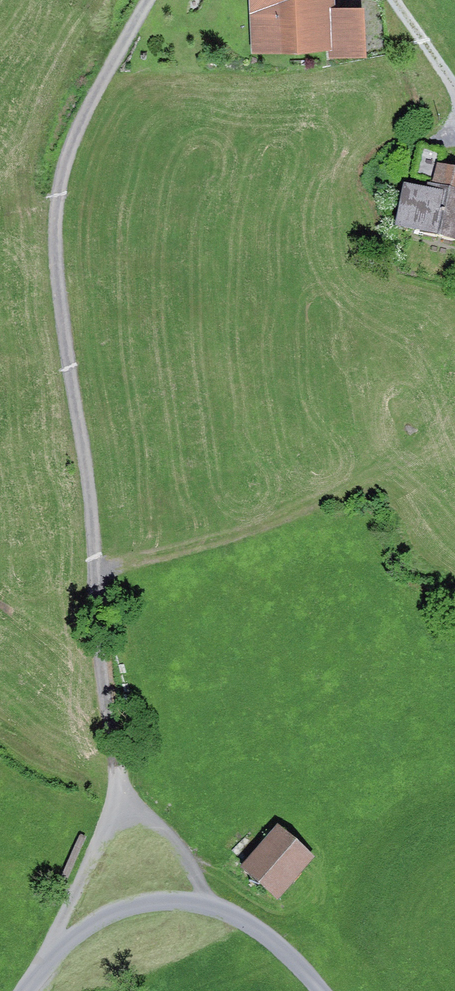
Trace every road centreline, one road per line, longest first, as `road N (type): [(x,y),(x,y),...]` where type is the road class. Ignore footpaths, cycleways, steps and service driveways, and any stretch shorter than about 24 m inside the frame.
road 1 (unclassified): [(125,810),(57,256),(57,198),(84,120),(153,0)]
road 2 (track): [(99,571),(358,496),(443,354)]
road 3 (residential): [(57,949),(130,906),(207,906)]
road 4 (unclassified): [(57,949),(125,810)]
road 5 (residential): [(207,906),(292,961),(319,990)]
road 6 (unclassified): [(207,906),(190,868),(125,810)]

